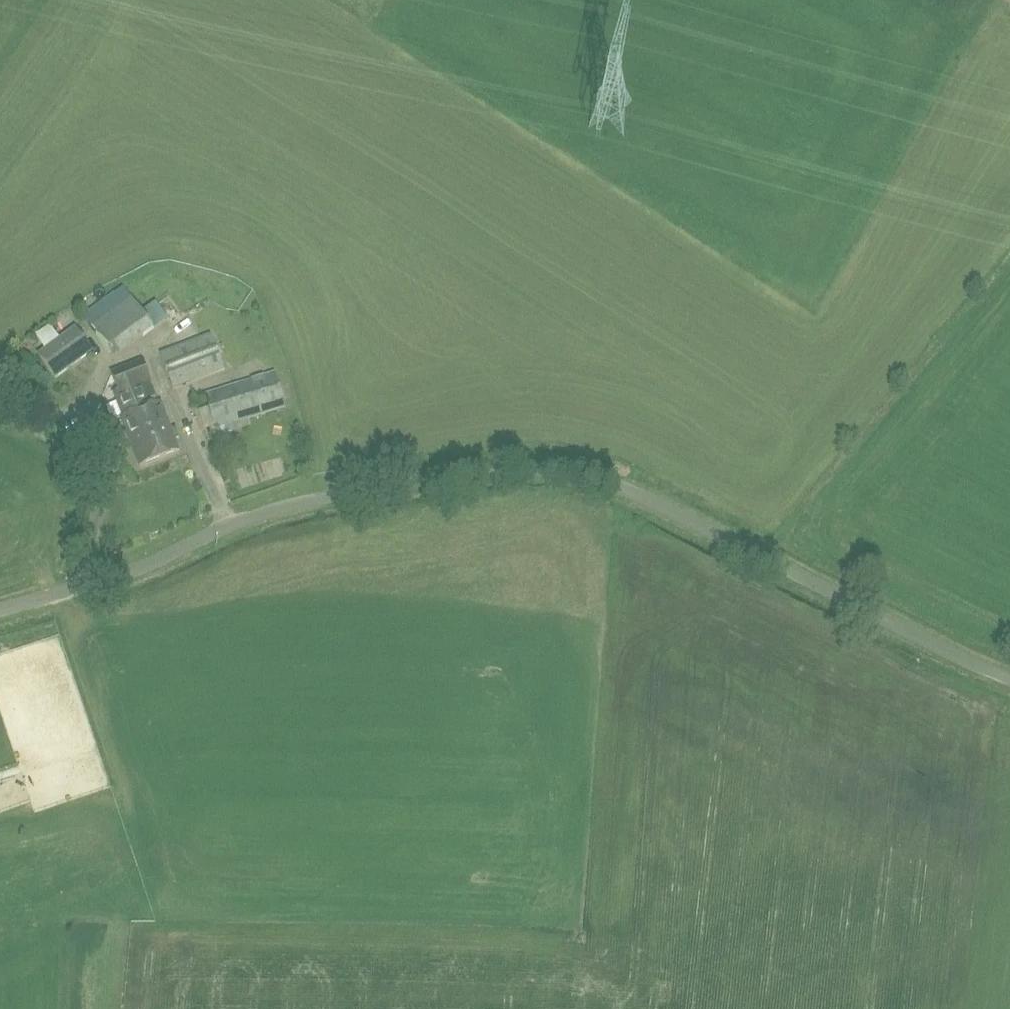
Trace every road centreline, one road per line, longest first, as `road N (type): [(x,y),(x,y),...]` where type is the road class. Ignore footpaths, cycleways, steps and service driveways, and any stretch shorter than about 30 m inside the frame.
road 1 (unclassified): [(1009,678),(647,498),(537,468),(303,502),(125,573),(0,610)]

